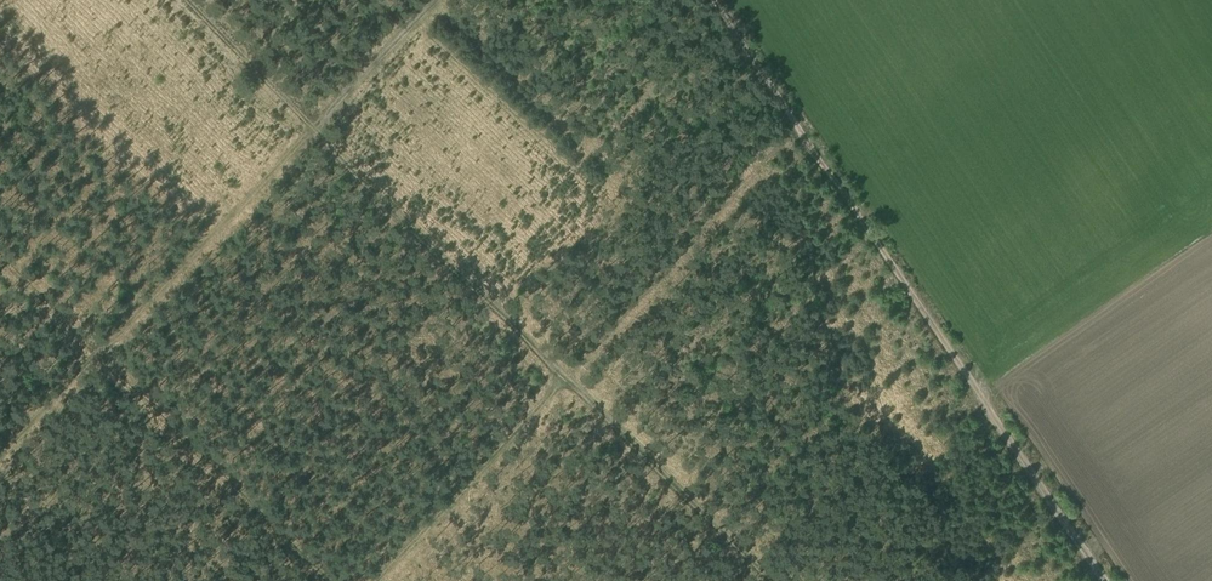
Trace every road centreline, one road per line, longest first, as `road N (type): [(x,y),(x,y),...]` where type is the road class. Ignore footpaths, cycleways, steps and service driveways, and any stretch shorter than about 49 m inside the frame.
road 1 (track): [(714,0),(1109,580)]
road 2 (track): [(0,456),(440,0)]
road 3 (track): [(794,120),(375,580)]

